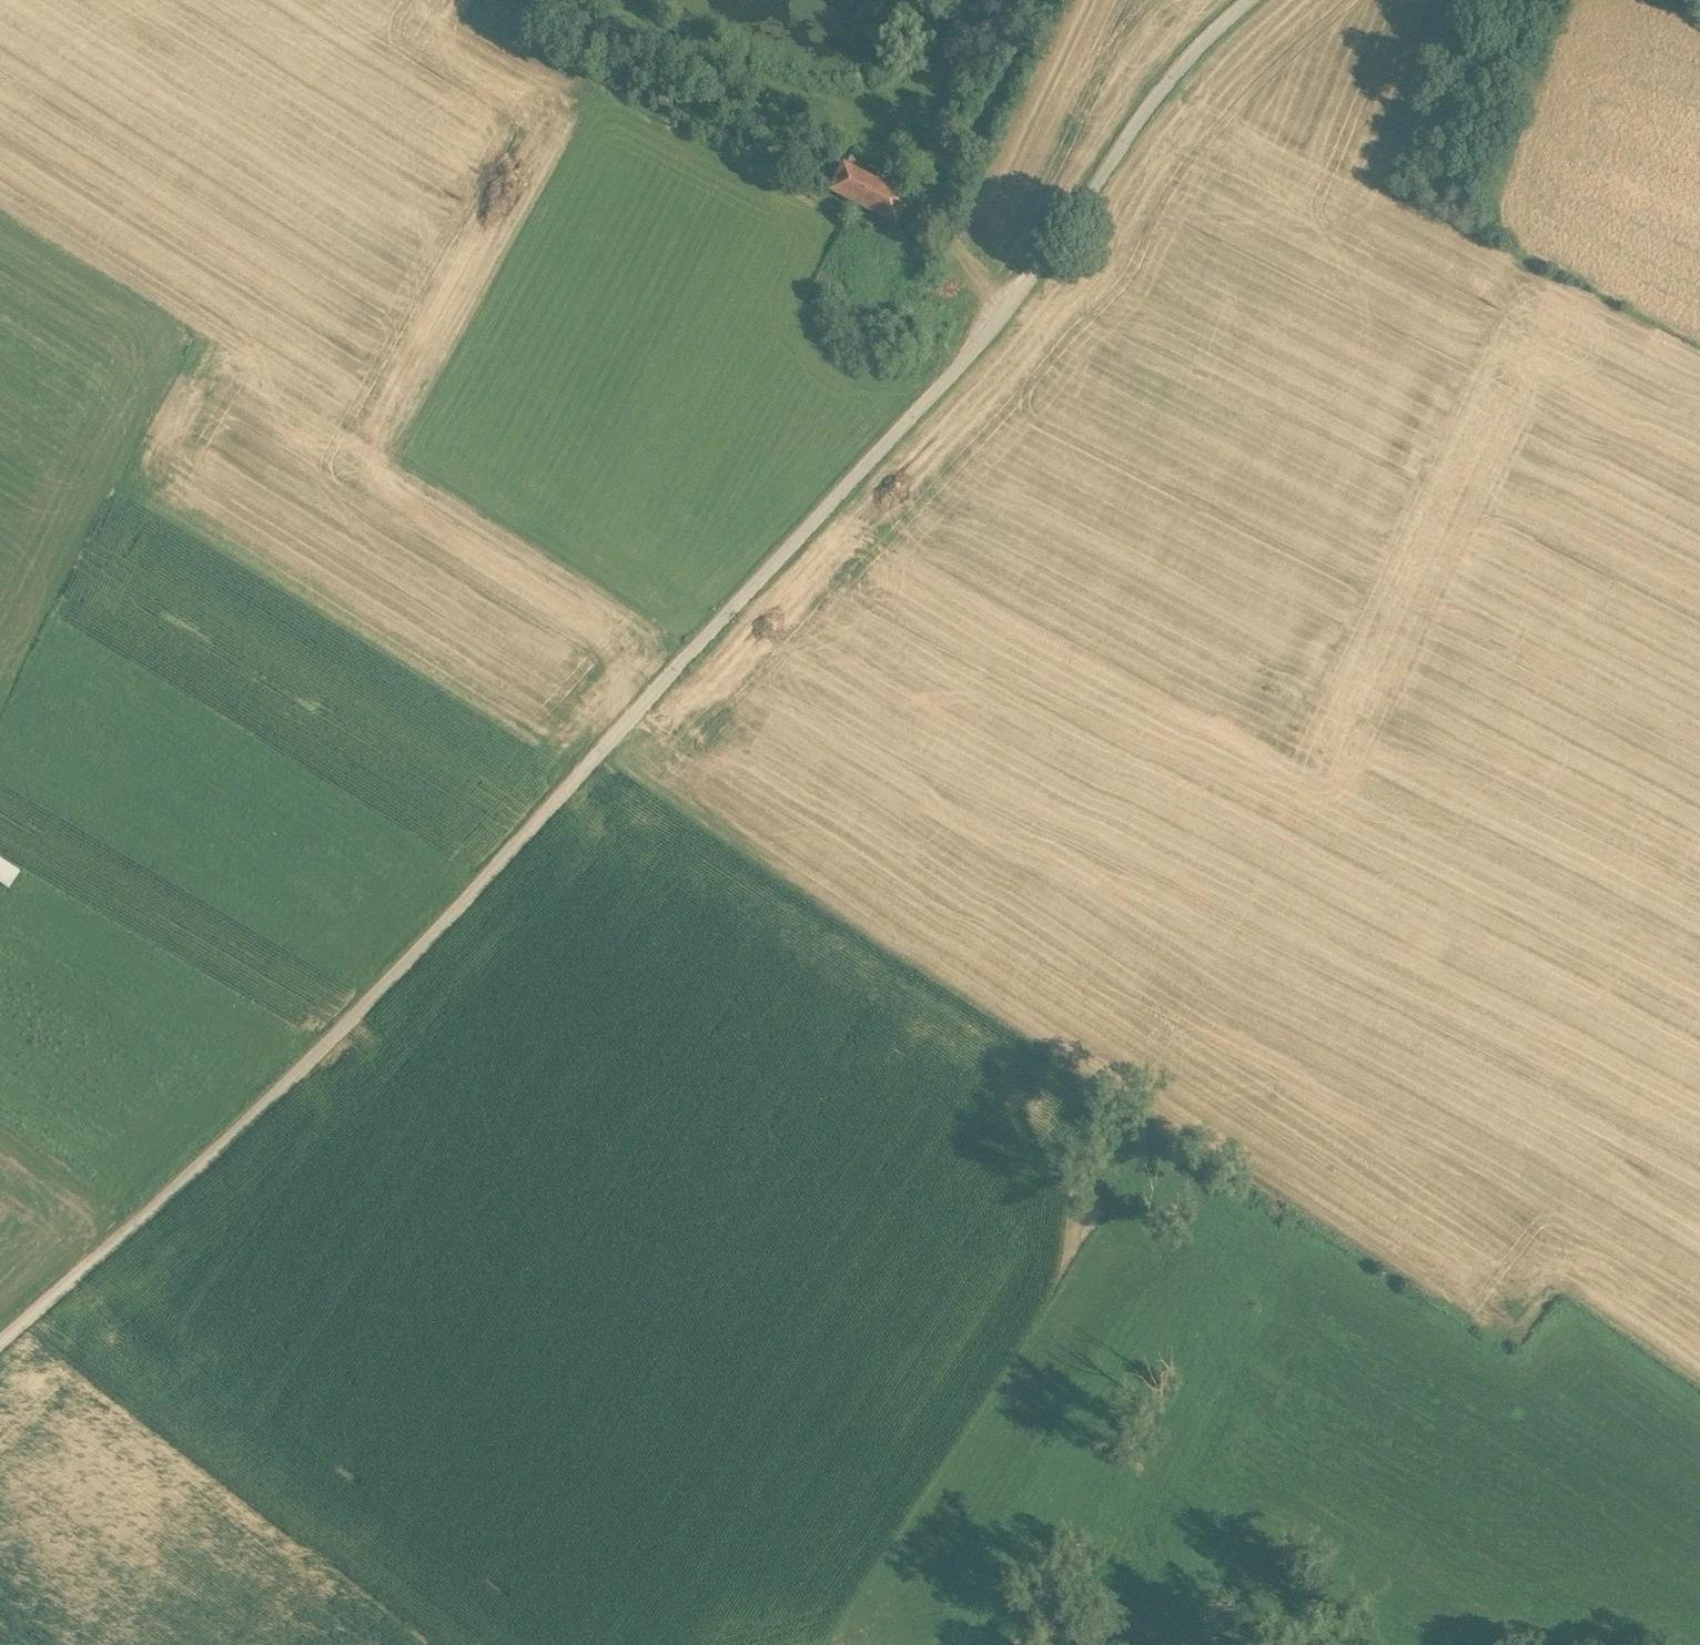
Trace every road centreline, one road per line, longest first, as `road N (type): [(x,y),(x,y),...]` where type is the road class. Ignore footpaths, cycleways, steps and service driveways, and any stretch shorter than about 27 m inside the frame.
road 1 (unclassified): [(1252,0),(1166,88),(1007,313),(487,878),(294,1074),(0,1344)]

